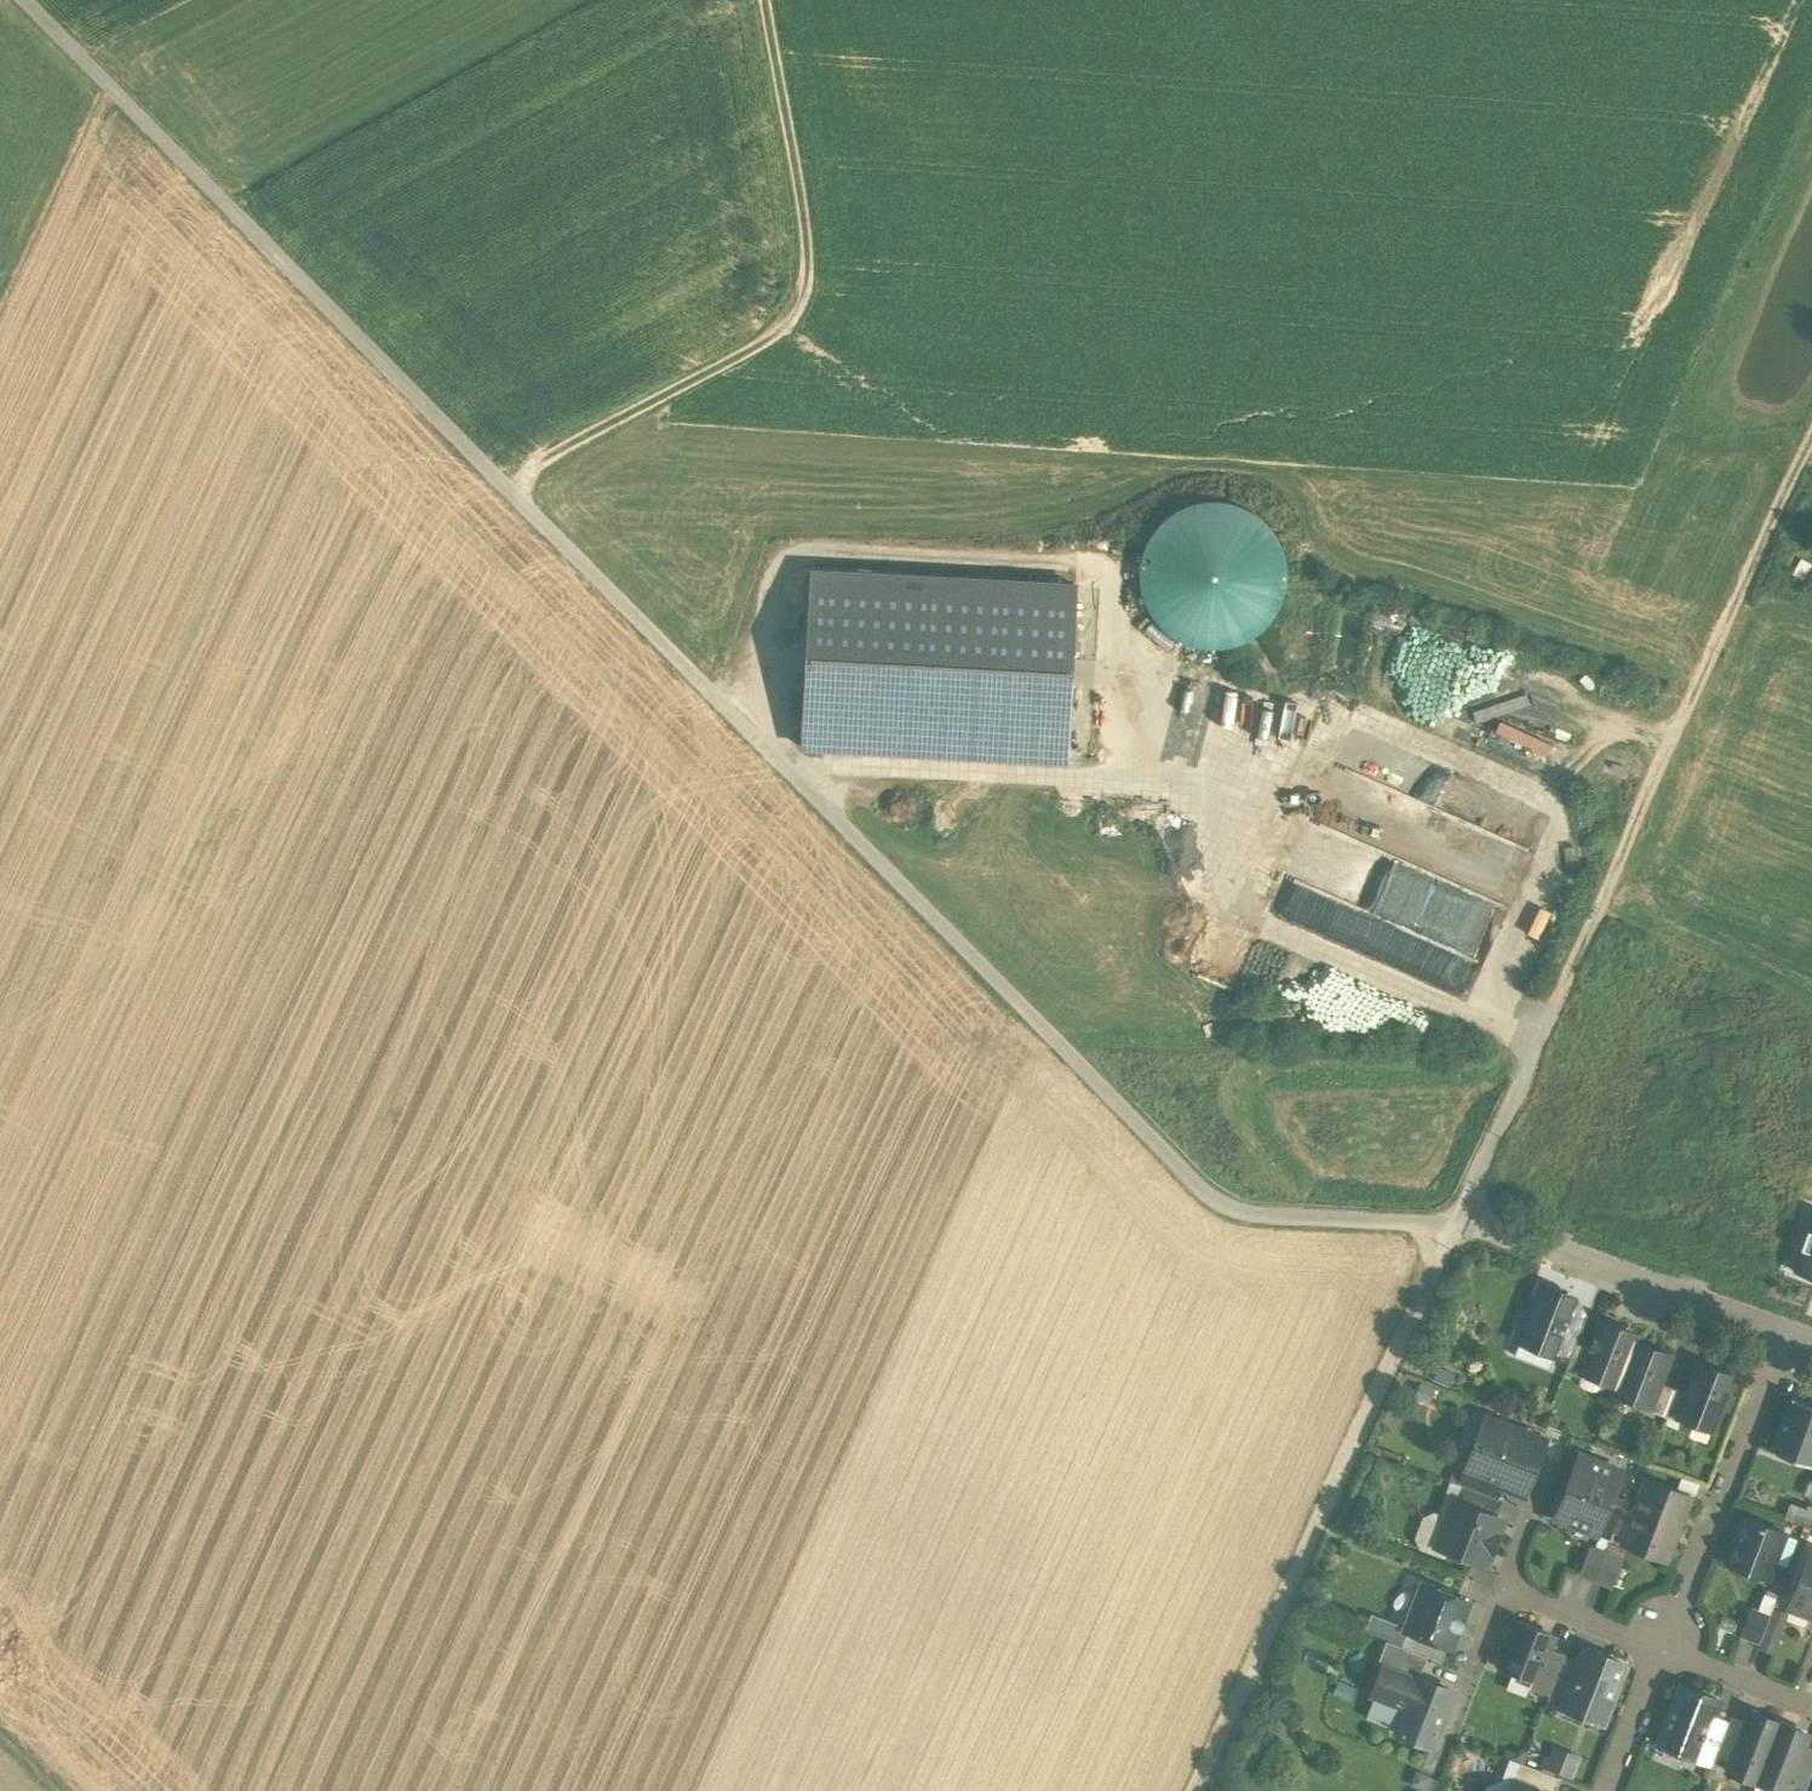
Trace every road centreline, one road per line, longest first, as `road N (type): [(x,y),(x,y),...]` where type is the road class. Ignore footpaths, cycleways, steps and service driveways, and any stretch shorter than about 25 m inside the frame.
road 1 (track): [(1811,439),(1456,1226)]
road 2 (track): [(504,485),(769,342),(799,314),(806,260),(765,0)]
road 3 (track): [(1198,1790),(1456,1226)]
road 4 (residential): [(1456,1226),(1485,1229),(1780,1340)]
road 5 (residential): [(1660,1649),(1780,1340)]
road 6 (residential): [(1503,1588),(1660,1649)]
road 7 (residential): [(1660,1649),(1811,1710)]
road 8 (residential): [(1602,1790),(1660,1649)]

